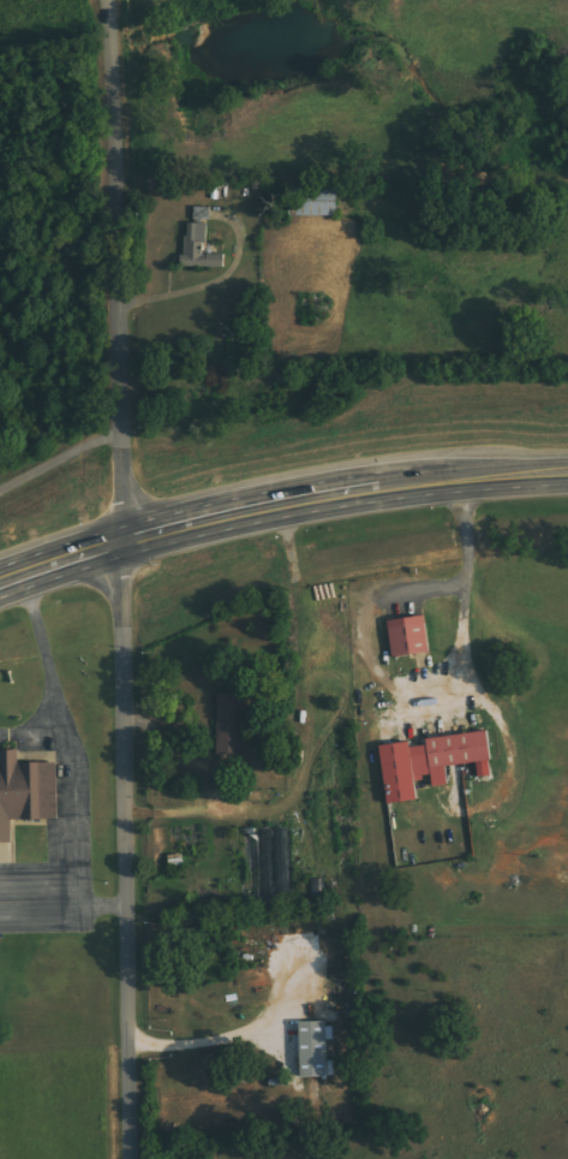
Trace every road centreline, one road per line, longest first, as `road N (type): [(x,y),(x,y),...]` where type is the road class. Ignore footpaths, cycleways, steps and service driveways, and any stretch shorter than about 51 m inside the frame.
road 1 (tertiary): [(127,1158),(106,0)]
road 2 (trunk): [(0,583),(119,539),(417,481)]
road 3 (trunk): [(417,481),(567,471)]

